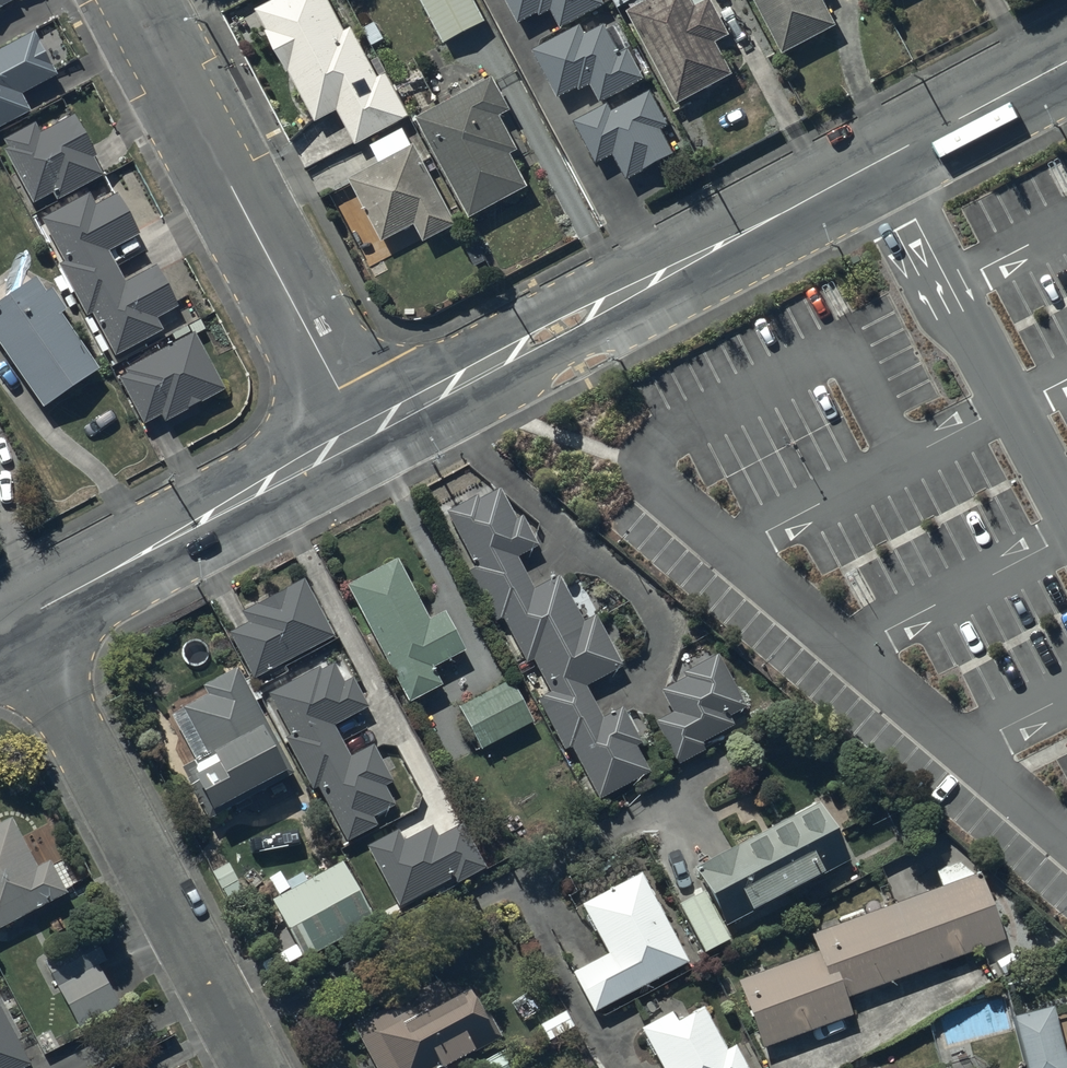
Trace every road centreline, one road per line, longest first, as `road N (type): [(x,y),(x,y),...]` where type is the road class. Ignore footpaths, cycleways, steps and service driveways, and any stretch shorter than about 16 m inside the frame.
road 1 (tertiary): [(1066,65),(364,434)]
road 2 (residential): [(17,622),(266,1067)]
road 3 (residential): [(364,434),(134,0)]
road 4 (tertiary): [(17,622),(364,434)]

